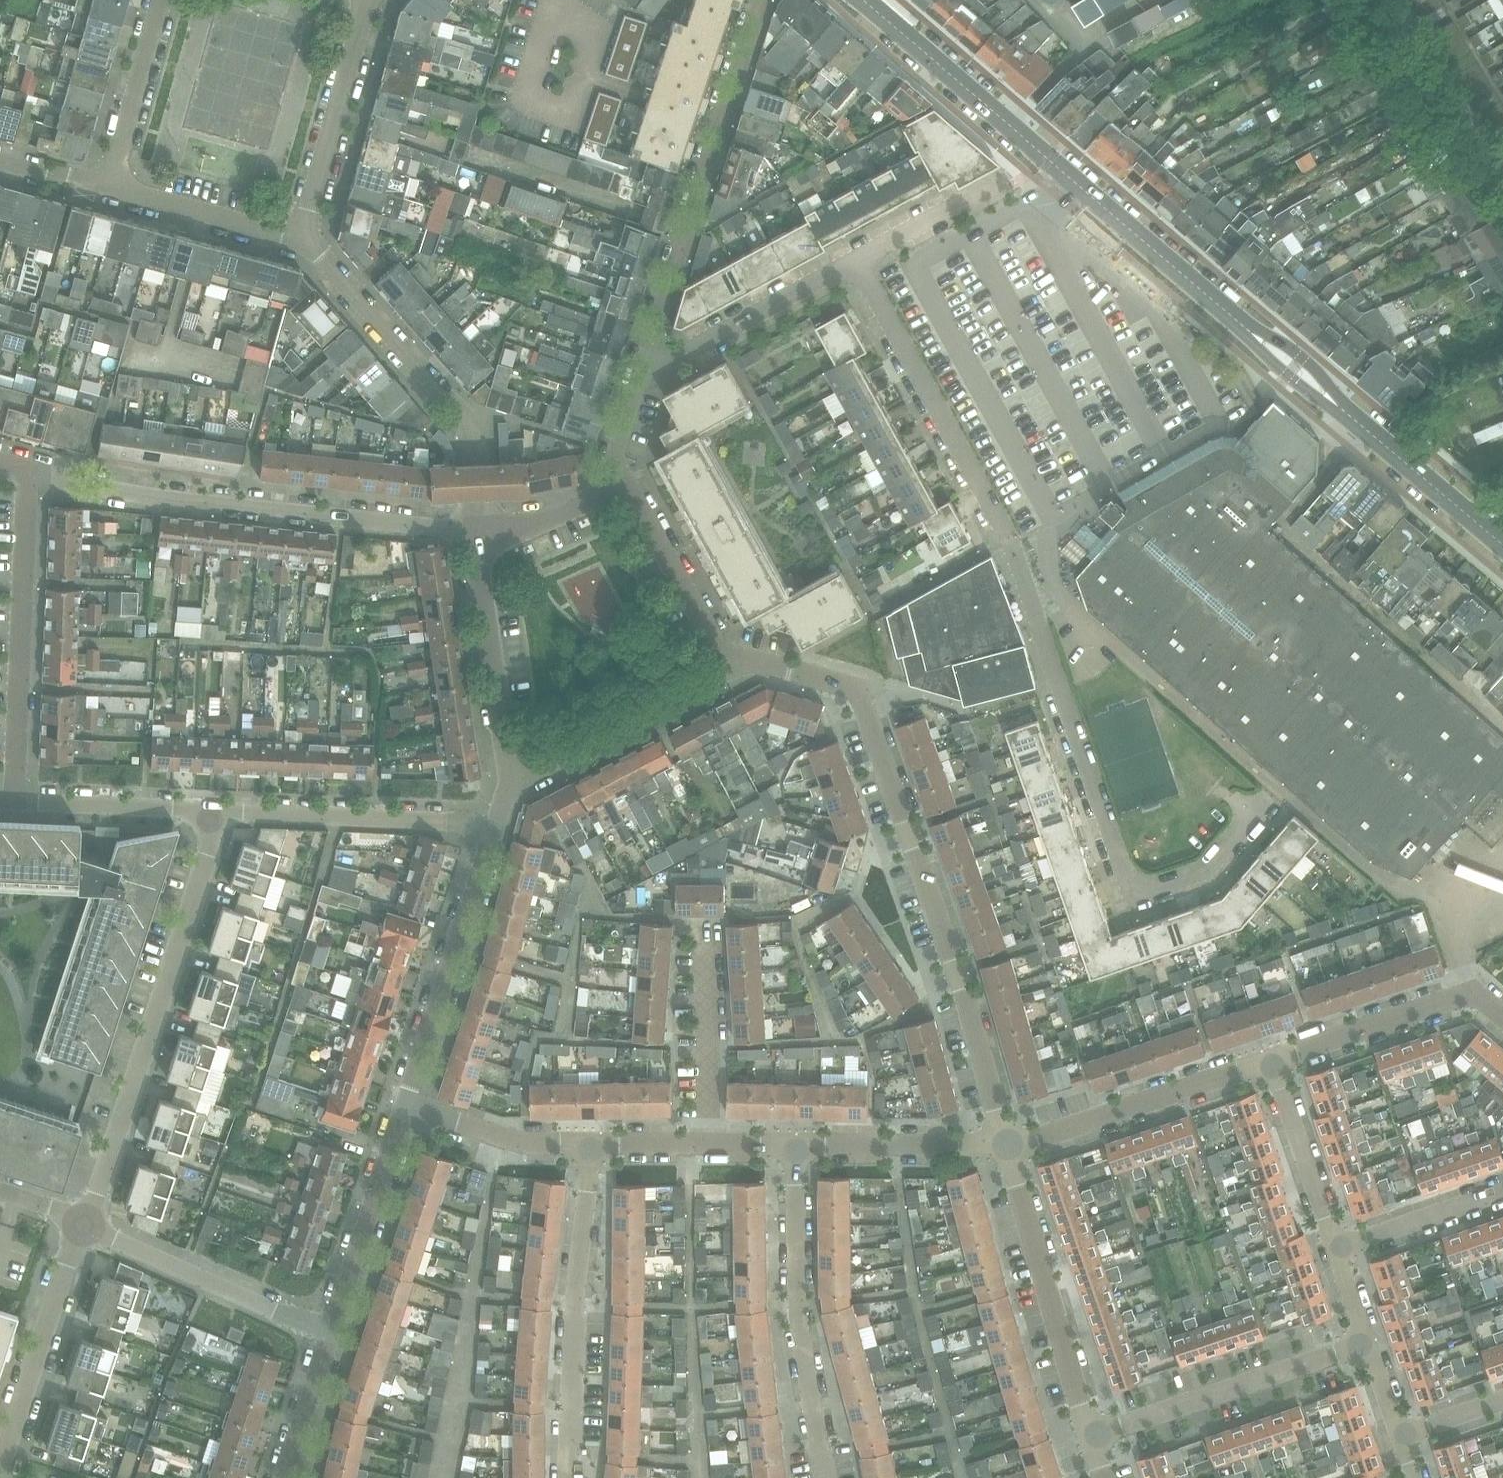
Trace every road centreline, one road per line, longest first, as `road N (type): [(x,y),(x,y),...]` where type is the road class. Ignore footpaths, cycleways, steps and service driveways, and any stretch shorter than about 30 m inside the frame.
road 1 (residential): [(1267,818),(1211,879),(1140,903),(1124,889),(998,521),(847,256)]
road 2 (tertiary): [(1502,549),(863,1)]
road 3 (residential): [(1003,1146),(859,694),(793,670),(732,661)]
road 4 (residential): [(19,471),(478,531)]
road 5 (residential): [(87,1222),(224,813)]
road 6 (residential): [(761,0),(646,372)]
road 7 (residential): [(478,531),(467,434),(454,403),(307,246)]
road 8 (residential): [(19,805),(19,471)]
road 9 (residential): [(570,1477),(588,1145)]
road 10 (residential): [(827,1477),(801,1309),(795,1148)]
road 11 (residential): [(400,1103),(503,800)]
road 12 (residential): [(1090,1437),(1003,1146)]
road 13 (residential): [(1090,1437),(1365,1349)]
road 14 (residential): [(503,800),(460,817),(224,813)]
road 15 (residential): [(1003,1146),(1266,1066)]
road 16 (residential): [(503,800),(712,687),(732,661)]
road 17 (residential): [(503,800),(478,531)]
road 18 (residential): [(1,1477),(87,1222)]
road 19 (residential): [(307,246),(378,0)]
road 20 (residential): [(87,1222),(312,1326)]
road 21 (residential): [(312,1326),(400,1103)]
road 22 (residential): [(646,372),(847,256)]
road 23 (residential): [(87,182),(307,246)]
road 24 (residential): [(732,661),(709,639),(615,473)]
road 25 (residential): [(1266,1066),(1477,996)]
road 26 (residential): [(795,1148),(1003,1146)]
road 27 (residential): [(224,813),(19,805)]
road 28 (residential): [(705,1146),(701,946)]
road 29 (residential): [(1266,1066),(1331,1249)]
road 30 (residential): [(400,1103),(475,1132),(588,1145)]
road 31 (residential): [(136,0),(87,182)]
road 32 (residential): [(1331,1249),(1502,1190)]
road 33 (residential): [(847,256),(1007,176)]
road 34 (residential): [(275,1477),(312,1326)]
road 35 (residential): [(478,531),(599,489),(615,473)]

